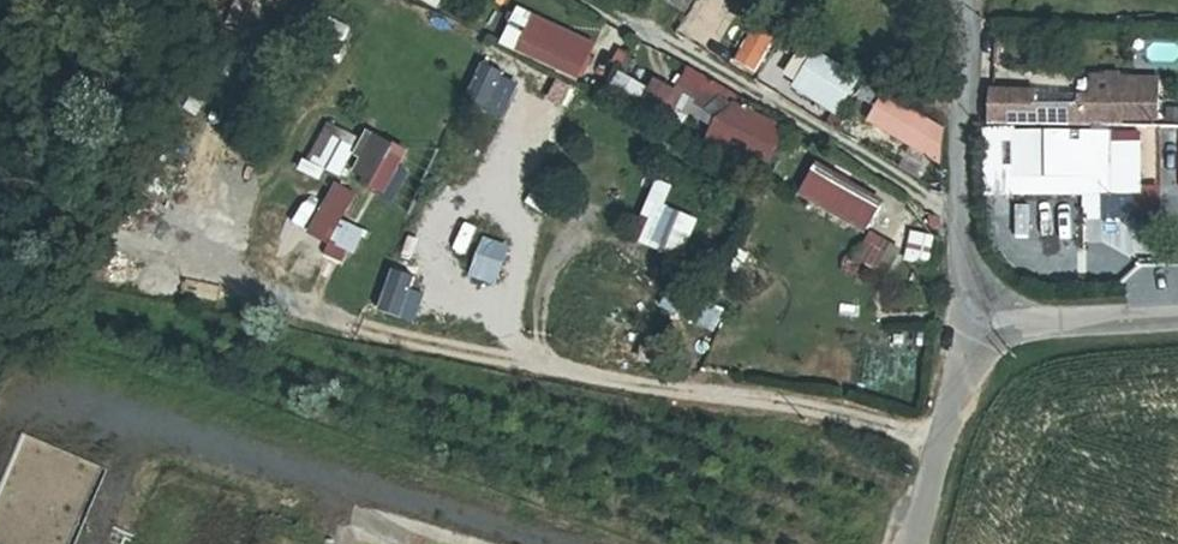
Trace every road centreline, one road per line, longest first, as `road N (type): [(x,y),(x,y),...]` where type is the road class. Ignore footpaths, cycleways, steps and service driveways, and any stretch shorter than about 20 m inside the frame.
road 1 (residential): [(944,443),(823,409),(570,374),(366,328)]
road 2 (track): [(587,0),(959,214)]
road 3 (residential): [(962,0),(959,214),(974,326)]
road 4 (residential): [(974,326),(1177,314)]
road 5 (residential): [(974,326),(944,443)]

